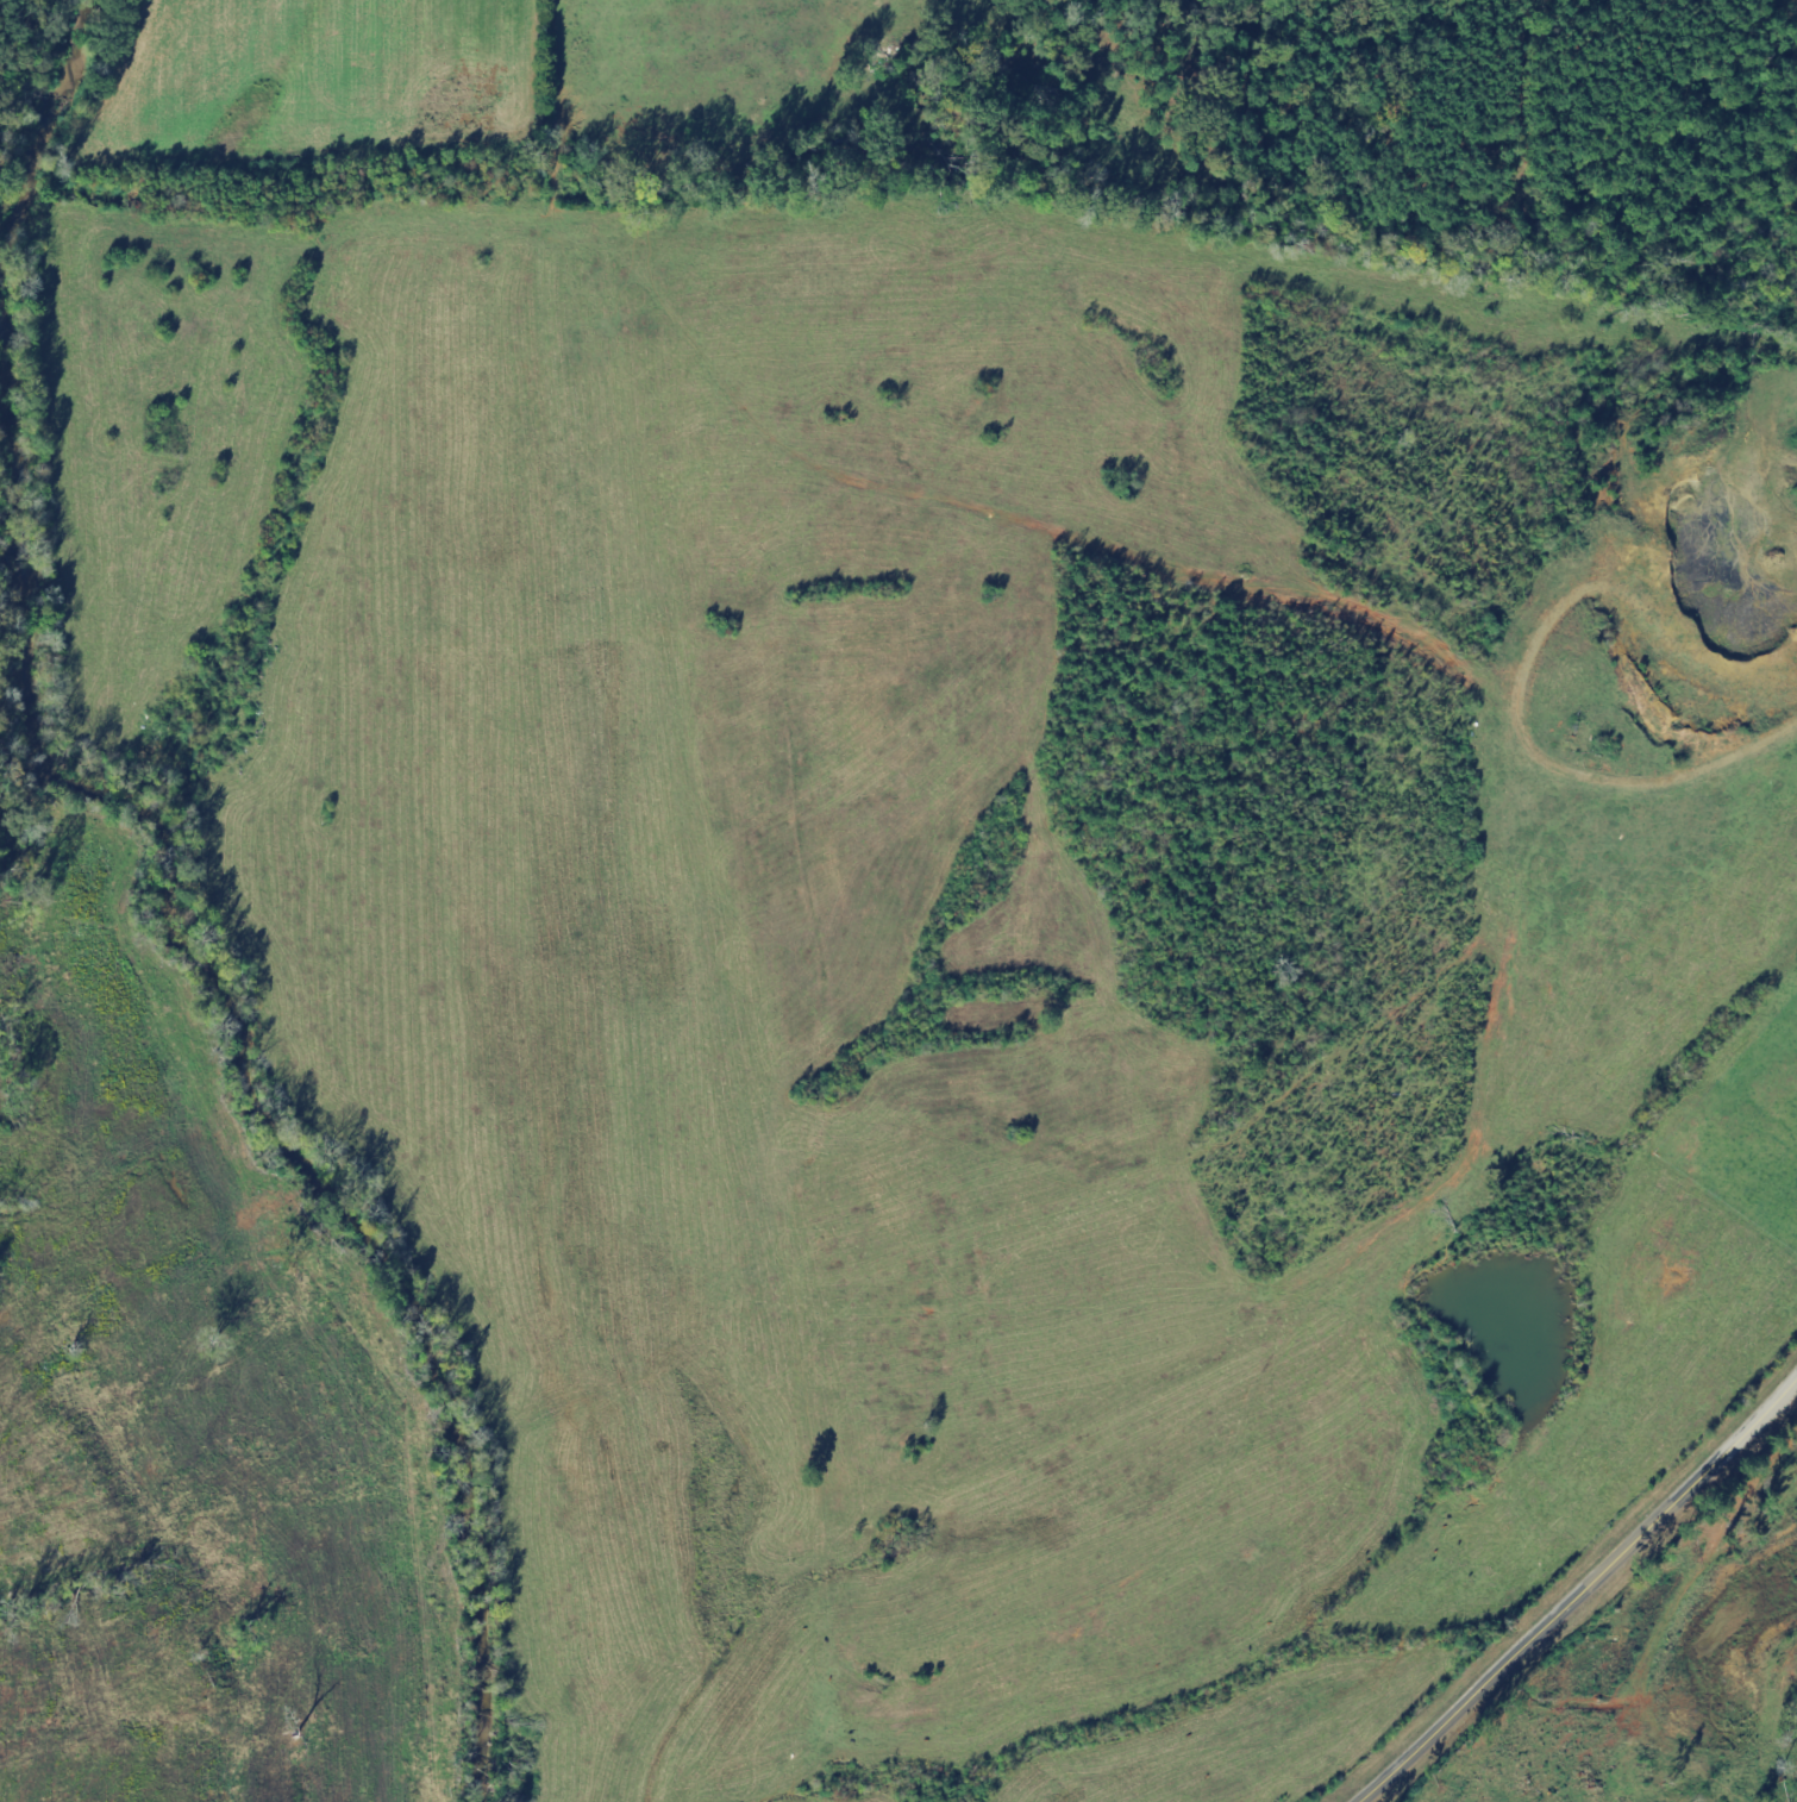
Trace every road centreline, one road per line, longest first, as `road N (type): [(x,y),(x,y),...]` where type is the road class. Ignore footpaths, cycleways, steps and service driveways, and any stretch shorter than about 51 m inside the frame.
road 1 (secondary): [(1796,1377),(1361,1801)]

